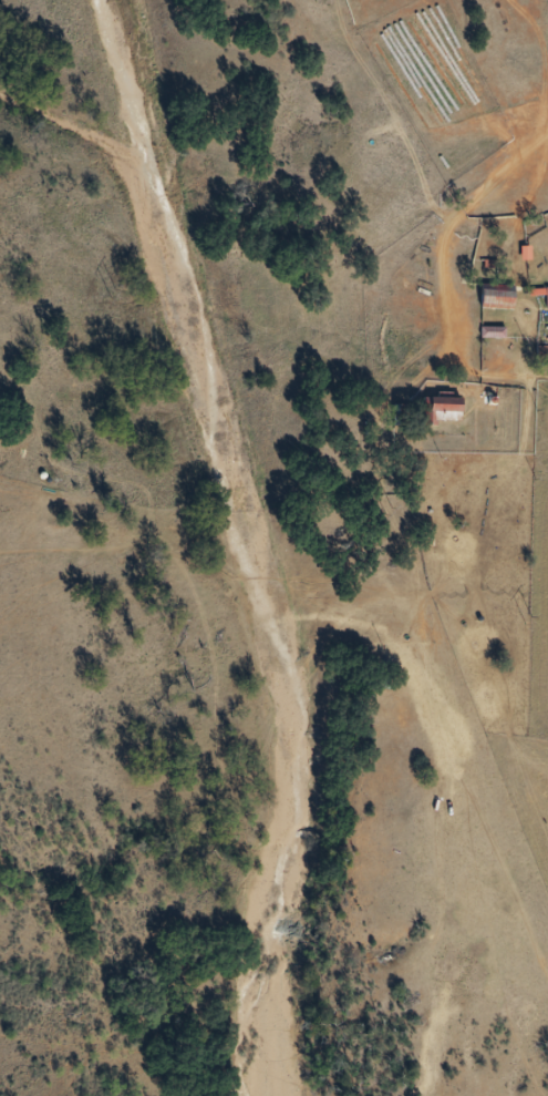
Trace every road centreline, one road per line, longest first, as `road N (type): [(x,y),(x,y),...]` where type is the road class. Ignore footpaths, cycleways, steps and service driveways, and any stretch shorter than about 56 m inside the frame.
road 1 (residential): [(475,221),(445,365),(445,662)]
road 2 (residential): [(547,161),(495,225),(435,214),(402,181),(363,92),(350,0)]

